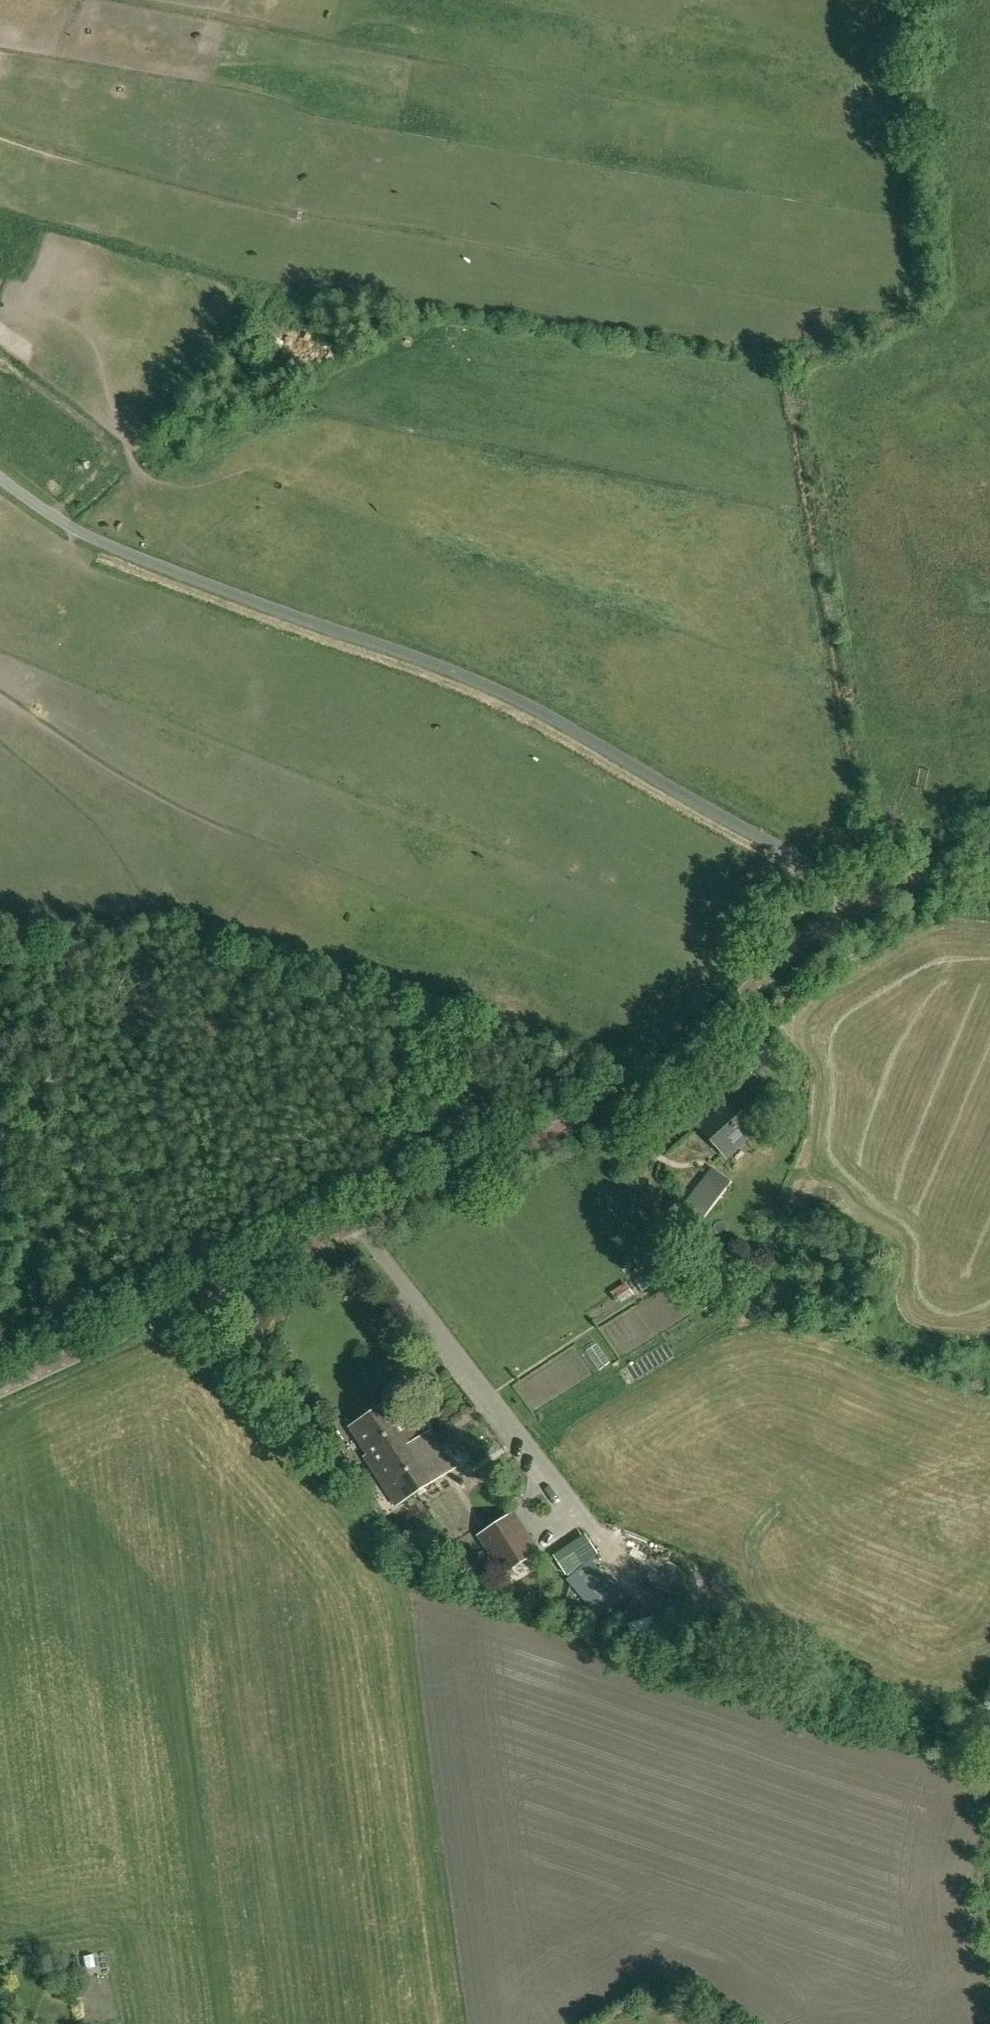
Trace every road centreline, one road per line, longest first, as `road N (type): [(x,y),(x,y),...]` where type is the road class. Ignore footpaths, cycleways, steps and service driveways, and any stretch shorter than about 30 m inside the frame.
road 1 (unclassified): [(0,1384),(645,1088),(786,957),(859,908),(989,845)]

